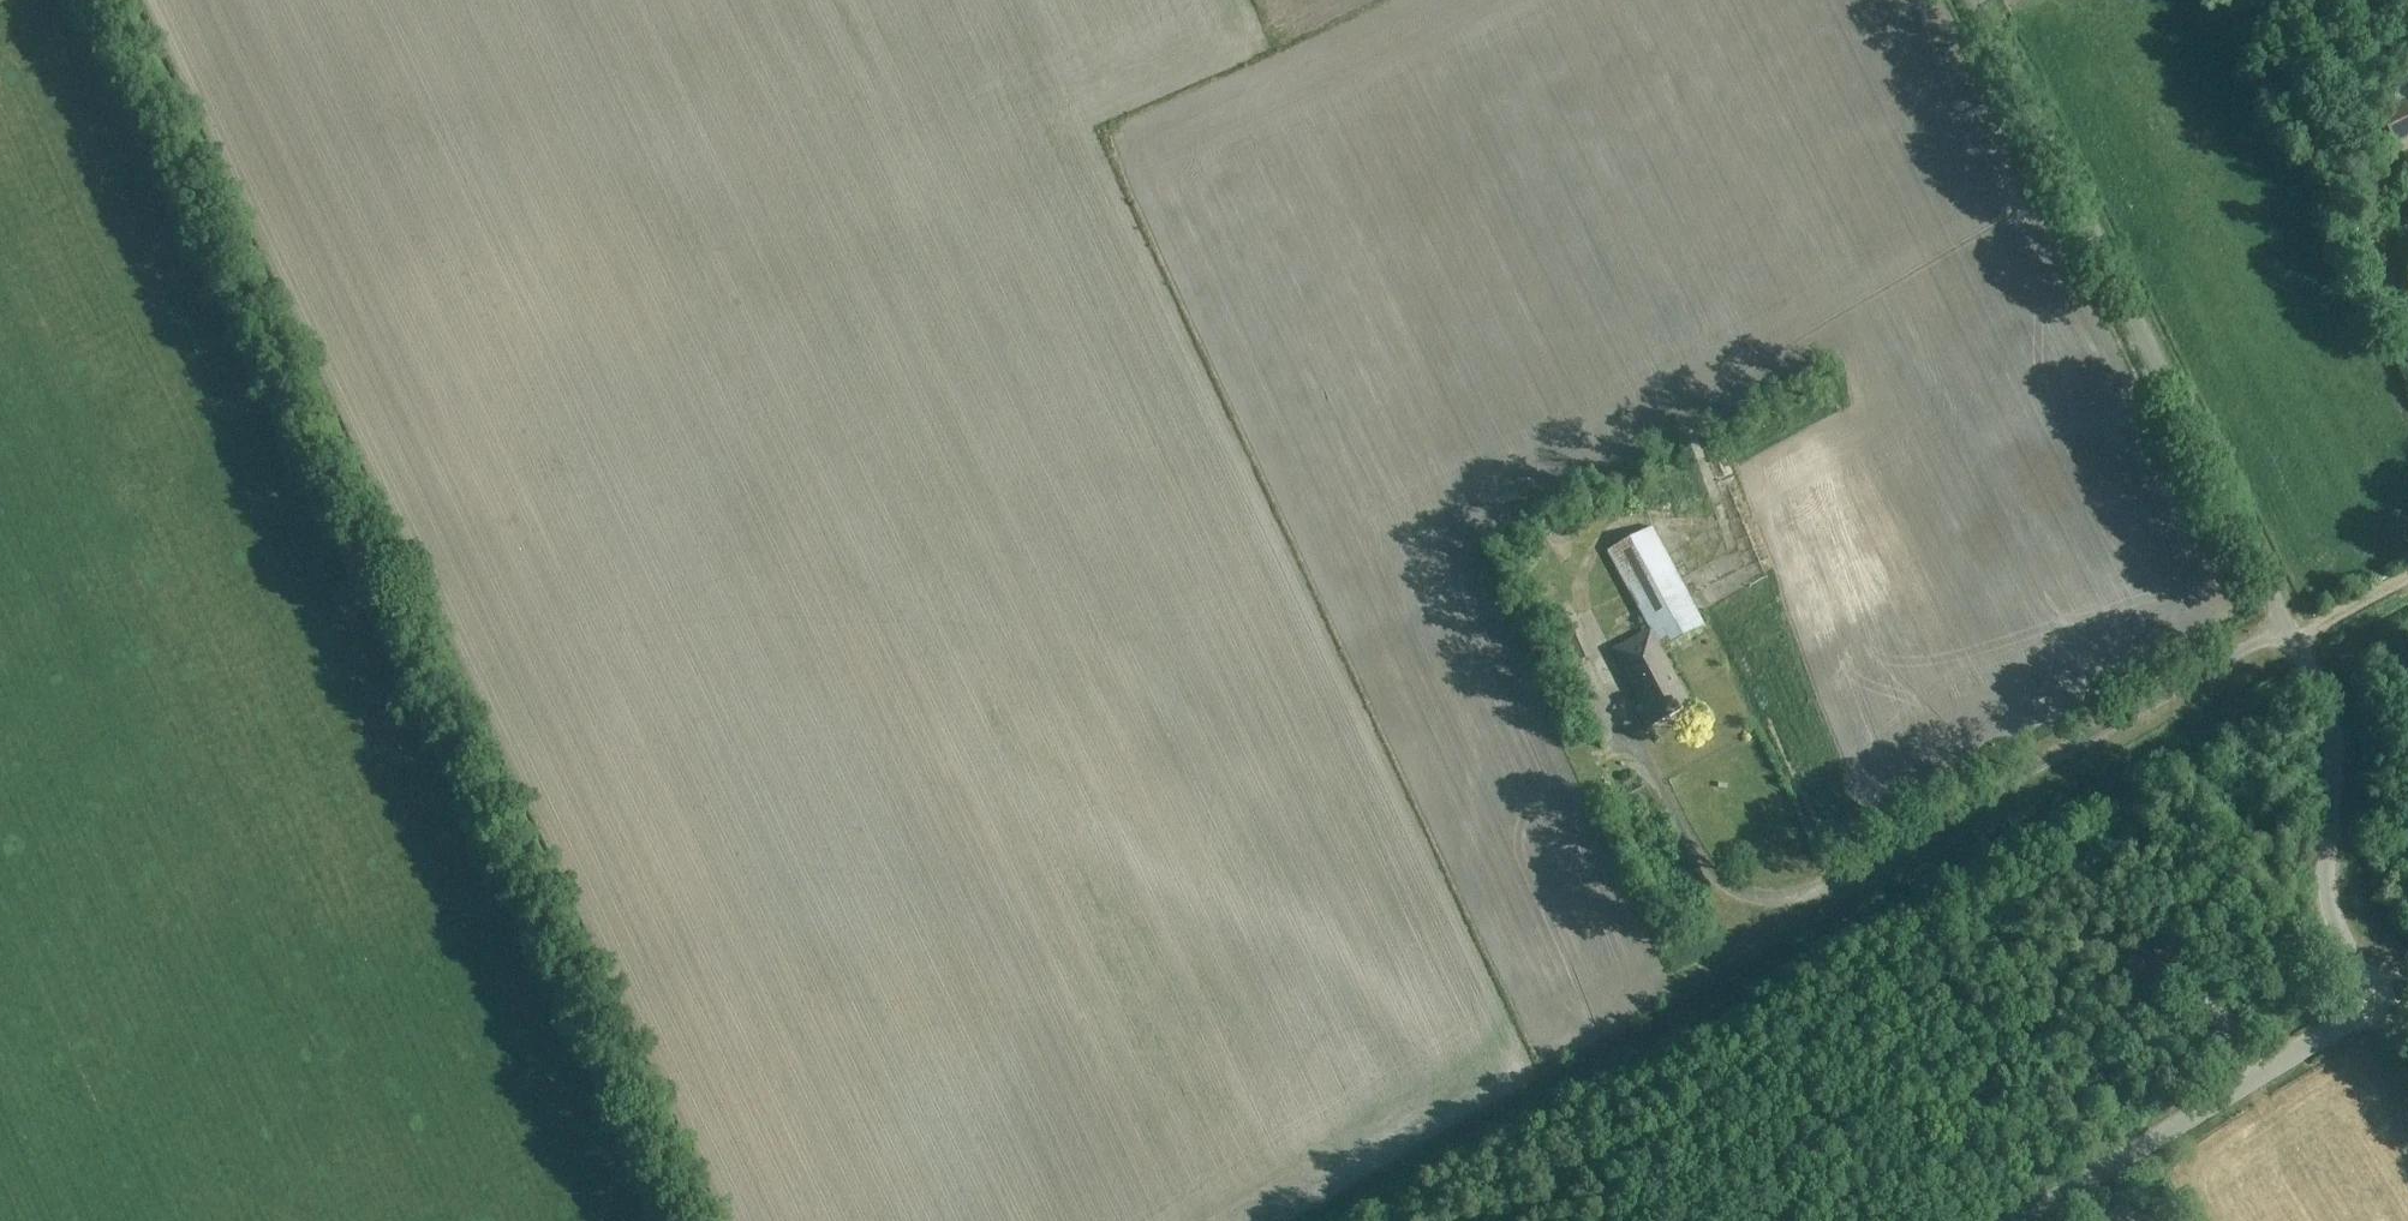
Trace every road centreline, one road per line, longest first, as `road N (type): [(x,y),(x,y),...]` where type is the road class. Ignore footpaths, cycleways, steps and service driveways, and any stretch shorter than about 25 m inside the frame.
road 1 (track): [(1361,1220),(2407,635)]
road 2 (unclassified): [(2286,625),(1975,0)]
road 3 (unclassified): [(2286,625),(1830,881)]
road 4 (unclassified): [(2023,1220),(2380,1002)]
road 5 (unclassified): [(2380,1002),(2330,914),(2324,868),(2331,740),(2286,625)]
road 6 (track): [(2293,638),(2407,575)]

